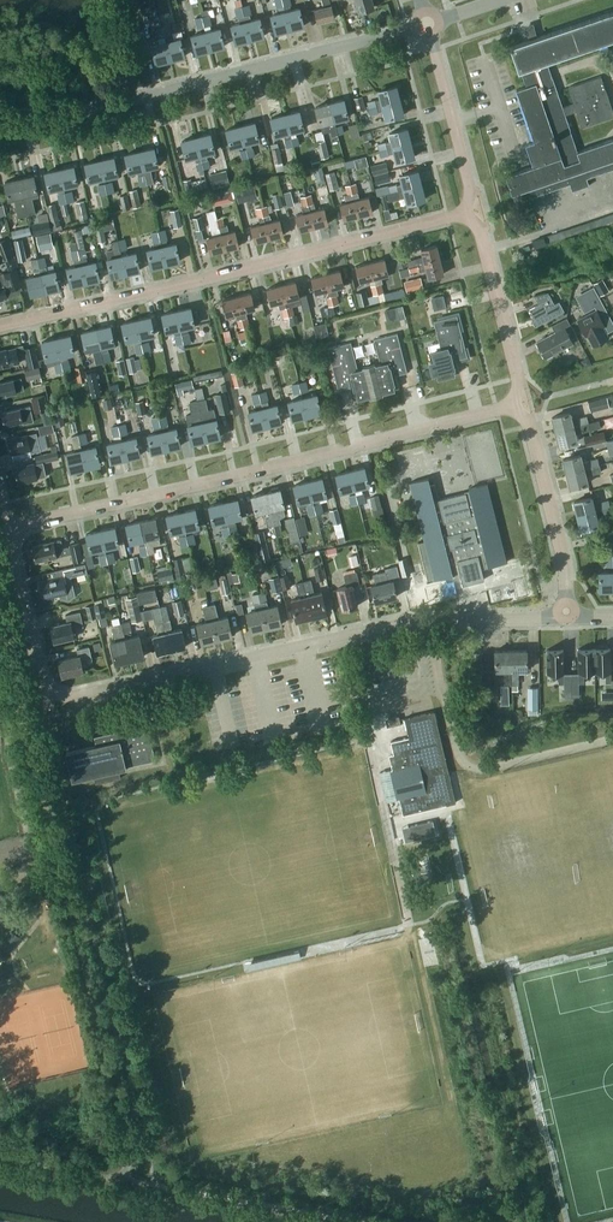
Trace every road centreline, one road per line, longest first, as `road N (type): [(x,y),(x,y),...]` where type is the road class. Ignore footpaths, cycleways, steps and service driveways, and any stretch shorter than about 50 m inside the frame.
road 1 (residential): [(566,617),(402,622),(64,696),(40,678),(5,528)]
road 2 (residential): [(5,528),(513,405)]
road 3 (residential): [(0,326),(465,212)]
road 4 (residential): [(0,128),(427,23)]
road 5 (residential): [(566,617),(565,558),(531,426),(513,405)]
road 6 (residential): [(513,405),(519,378),(482,233),(465,212)]
road 7 (residential): [(465,212),(470,186),(427,23)]

